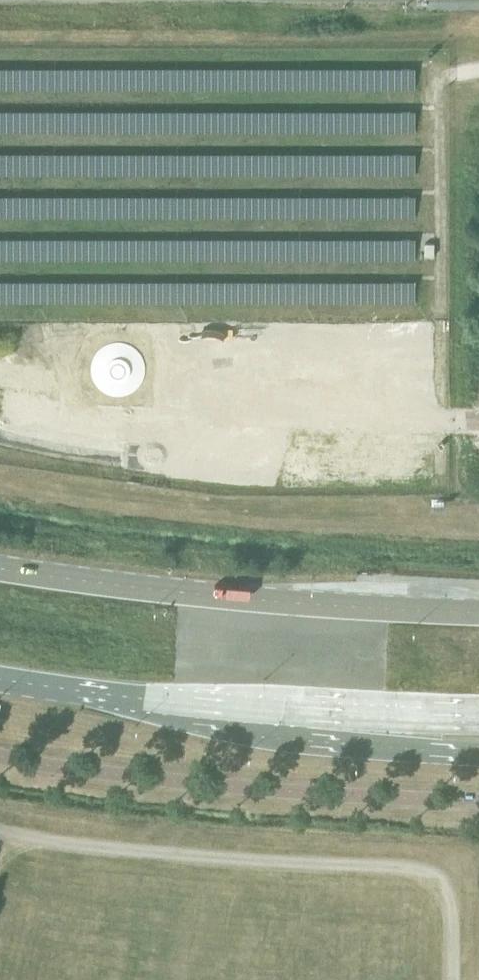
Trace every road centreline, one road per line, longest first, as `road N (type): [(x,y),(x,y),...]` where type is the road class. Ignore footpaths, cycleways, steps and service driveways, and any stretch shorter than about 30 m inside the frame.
road 1 (track): [(450,979),(451,870),(241,867),(3,834),(0,843)]
road 2 (primary): [(478,610),(248,598),(0,568)]
road 3 (primary): [(0,679),(364,716)]
road 4 (primary): [(364,716),(445,749),(478,752)]

